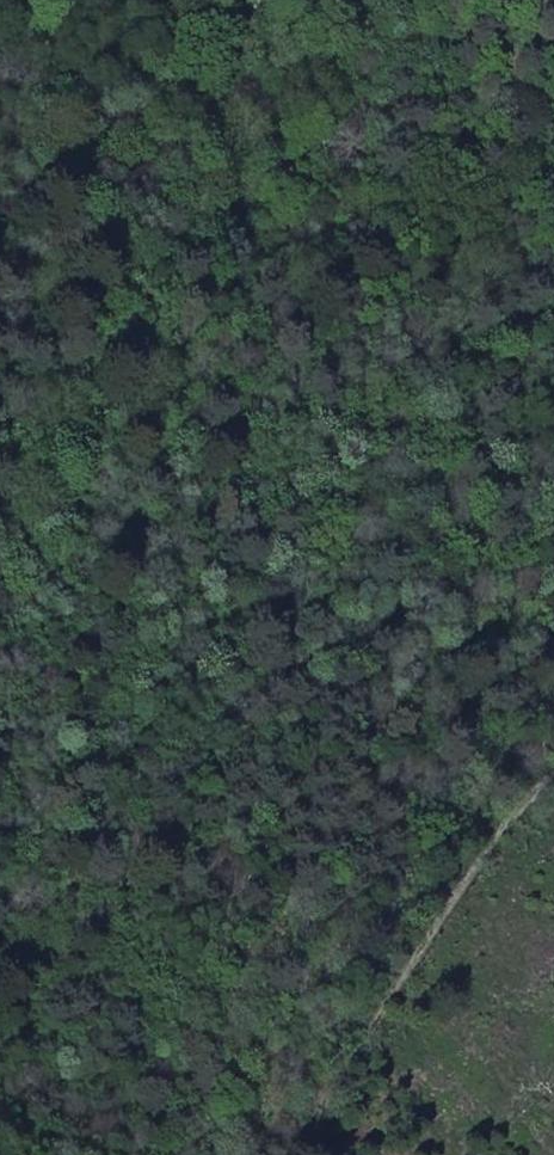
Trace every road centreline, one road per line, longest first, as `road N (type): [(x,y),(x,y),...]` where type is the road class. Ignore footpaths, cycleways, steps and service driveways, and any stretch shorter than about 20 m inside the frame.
road 1 (track): [(288,1154),(495,833),(553,771)]

